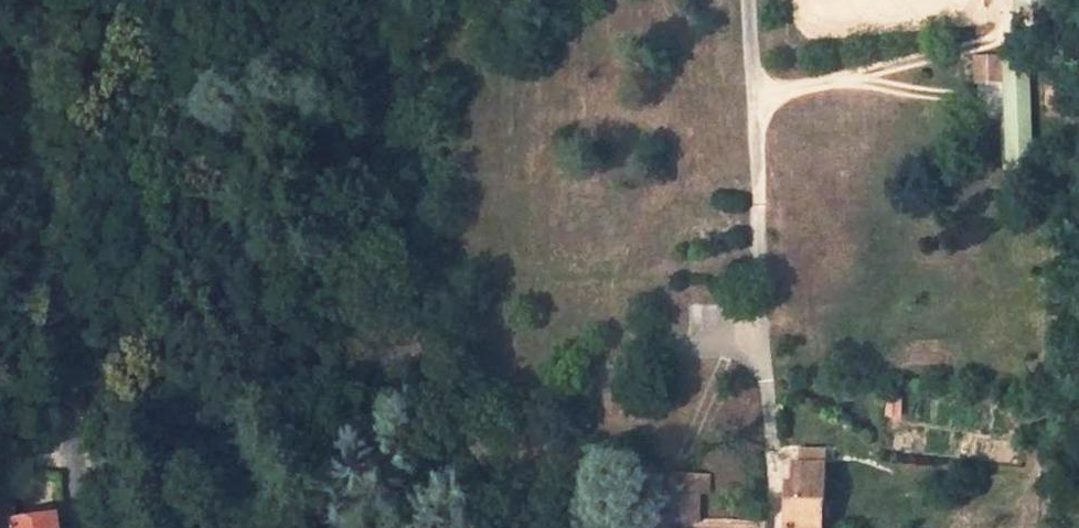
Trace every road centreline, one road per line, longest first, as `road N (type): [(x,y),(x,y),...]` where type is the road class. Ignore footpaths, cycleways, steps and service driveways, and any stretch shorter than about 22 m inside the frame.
road 1 (unclassified): [(82,527),(46,179),(47,0)]
road 2 (track): [(344,527),(273,382),(213,114)]

